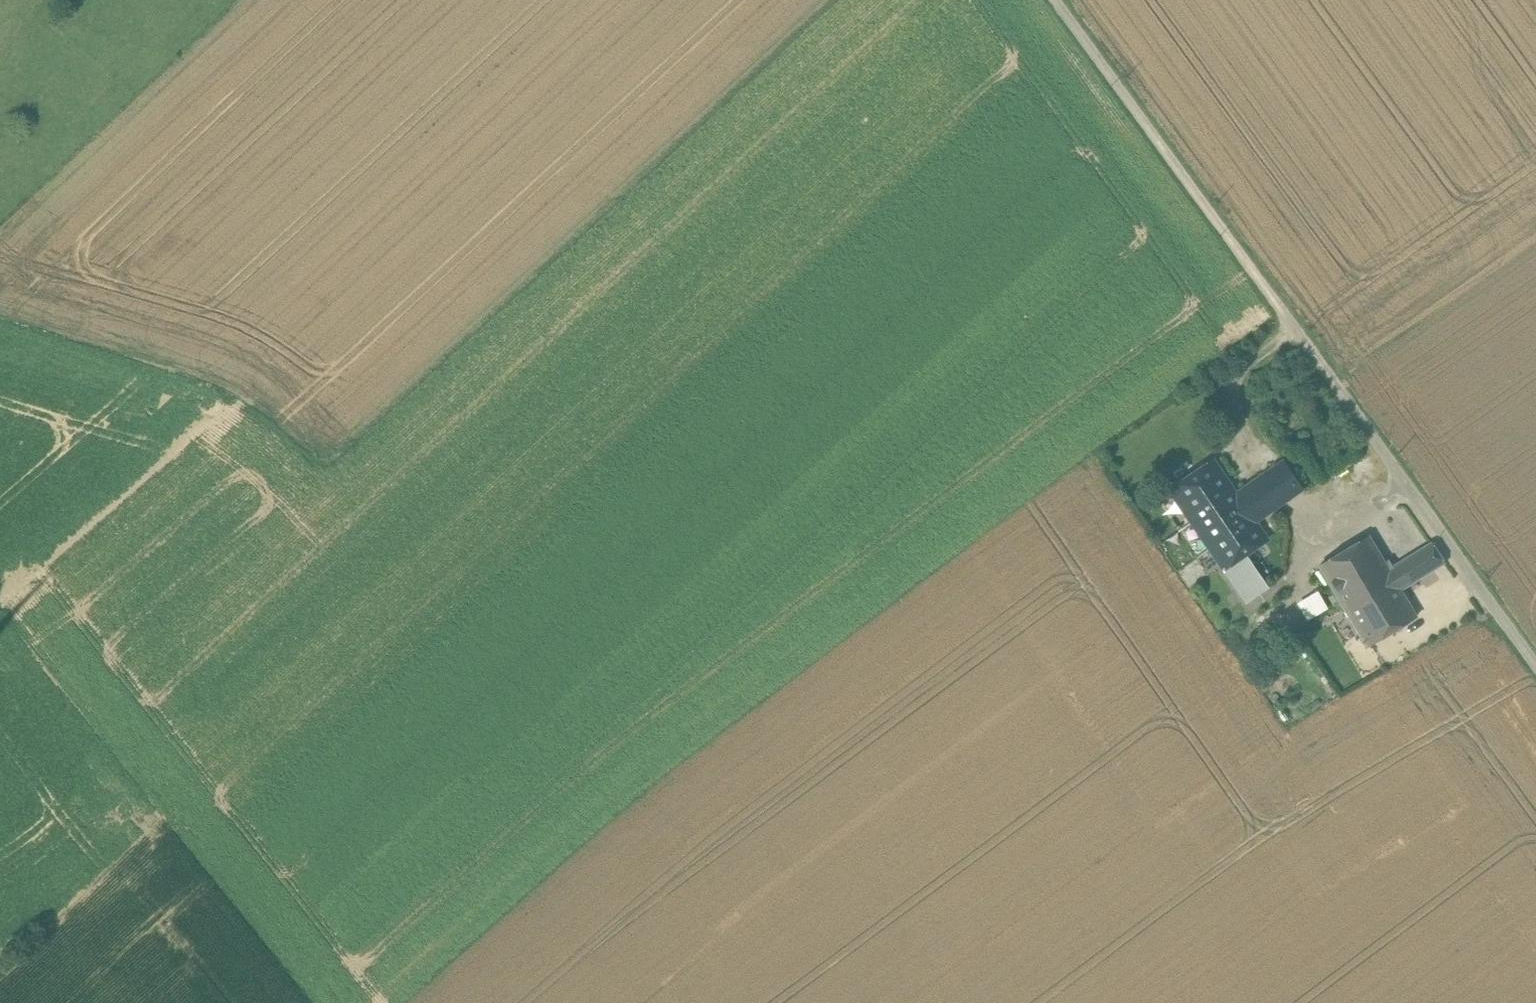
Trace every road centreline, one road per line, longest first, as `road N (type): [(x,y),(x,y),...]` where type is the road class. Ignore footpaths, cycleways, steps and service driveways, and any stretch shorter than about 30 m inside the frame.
road 1 (unclassified): [(1063,0),(1535,659)]

